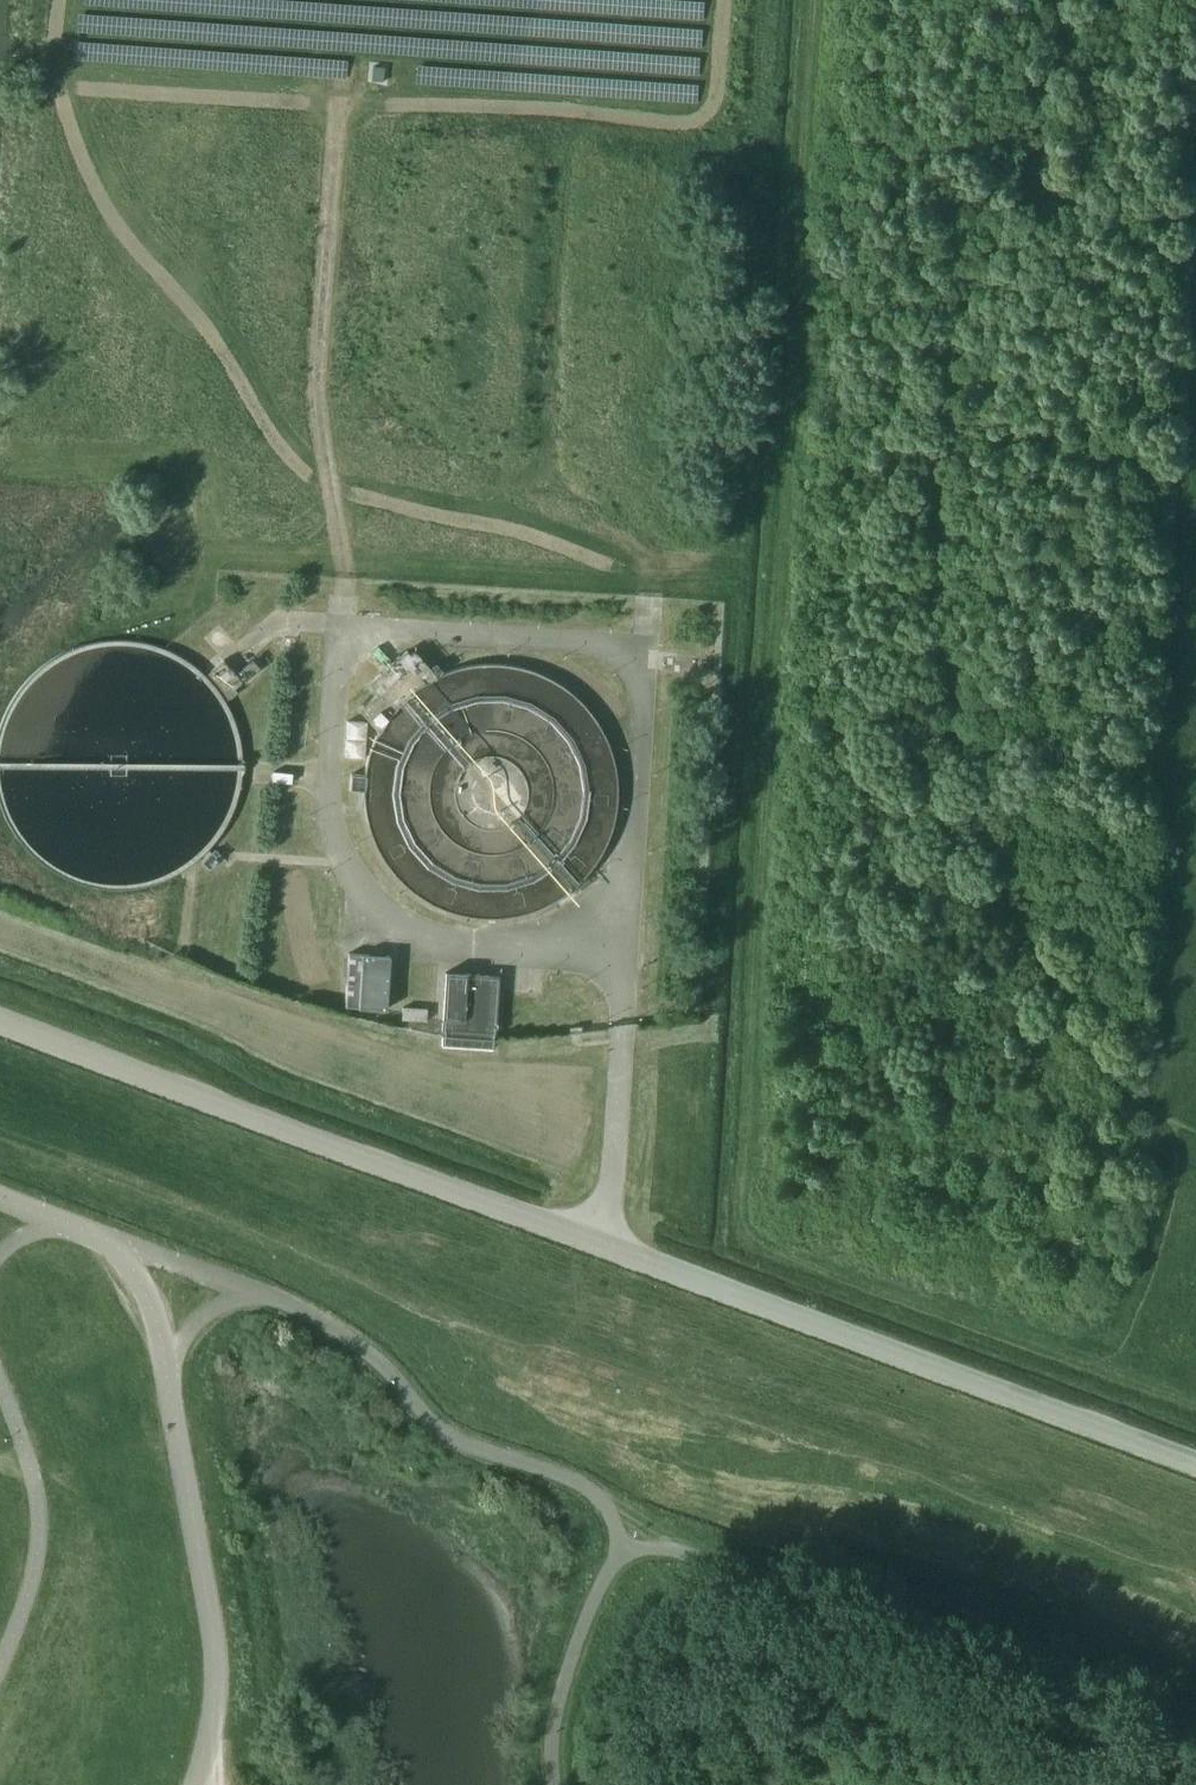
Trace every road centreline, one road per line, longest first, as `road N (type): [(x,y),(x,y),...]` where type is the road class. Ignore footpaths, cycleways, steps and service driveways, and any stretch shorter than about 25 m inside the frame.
road 1 (unclassified): [(1195,1465),(0,1021)]
road 2 (unclassified): [(194,1784),(216,1696),(214,1651),(156,1322),(113,1240),(63,1222)]

